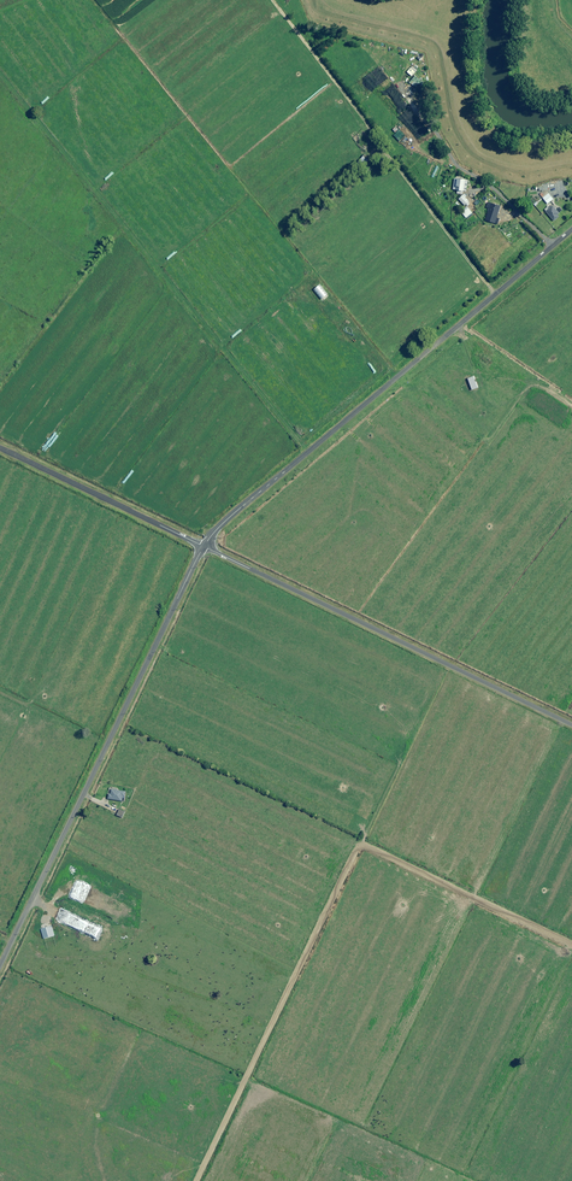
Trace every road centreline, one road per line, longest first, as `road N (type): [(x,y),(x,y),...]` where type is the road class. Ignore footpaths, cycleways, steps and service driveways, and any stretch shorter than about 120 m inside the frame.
road 1 (unclassified): [(204,547),(571,229)]
road 2 (unclassified): [(0,966),(204,547)]
road 3 (unclassified): [(204,547),(571,726)]
road 4 (unclassified): [(0,448),(204,547)]

